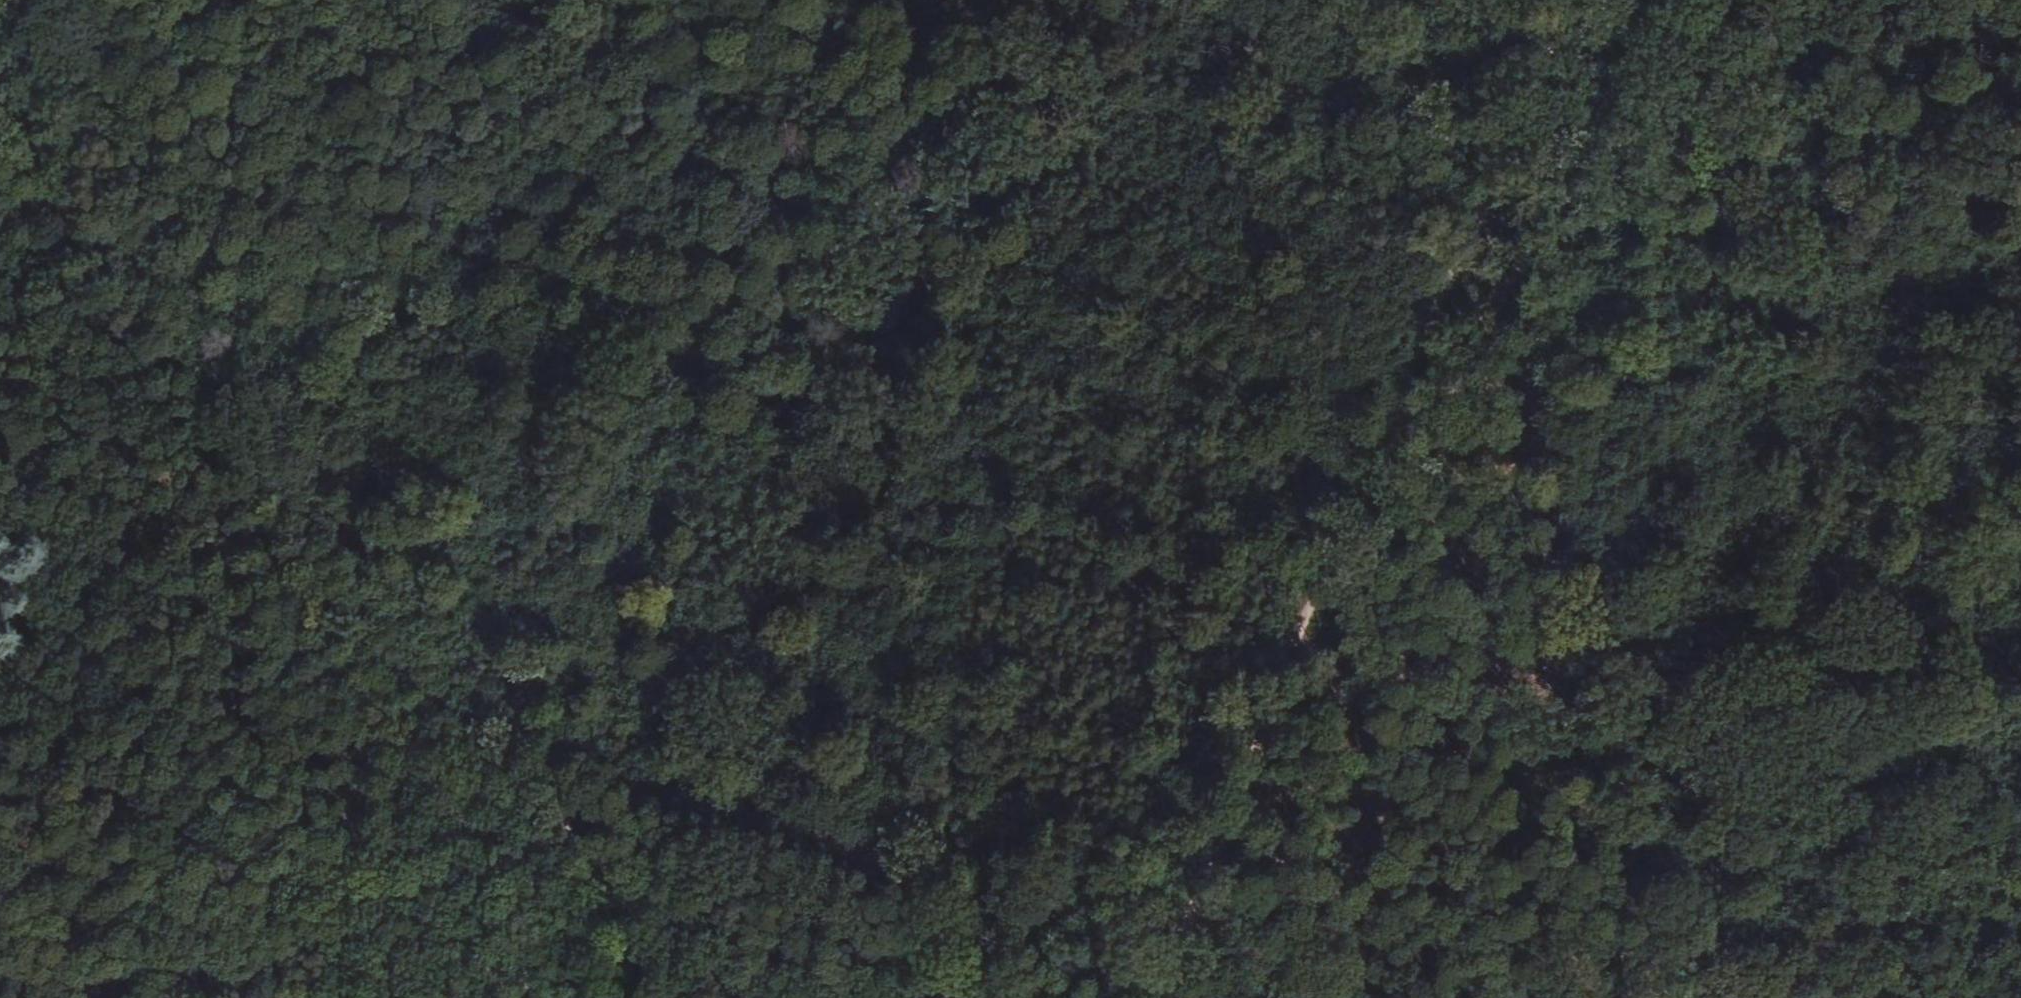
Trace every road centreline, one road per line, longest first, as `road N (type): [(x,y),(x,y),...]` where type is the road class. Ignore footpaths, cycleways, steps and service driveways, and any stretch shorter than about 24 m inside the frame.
road 1 (track): [(832,0),(883,53),(922,145),(915,257),(888,328),(836,388),(781,415),(701,407),(522,301),(442,302),(383,343),(359,400),(346,465),(329,898),(271,997)]
road 2 (track): [(1187,997),(1182,945),(1195,839),(1479,190)]
road 3 (track): [(1653,997),(1550,736),(1525,474),(1479,190)]
road 4 (track): [(562,997),(0,764)]
road 5 (track): [(1479,190),(1575,0)]
road 6 (track): [(1479,190),(1451,89),(1413,0)]
road 7 (track): [(1479,190),(1475,0)]

